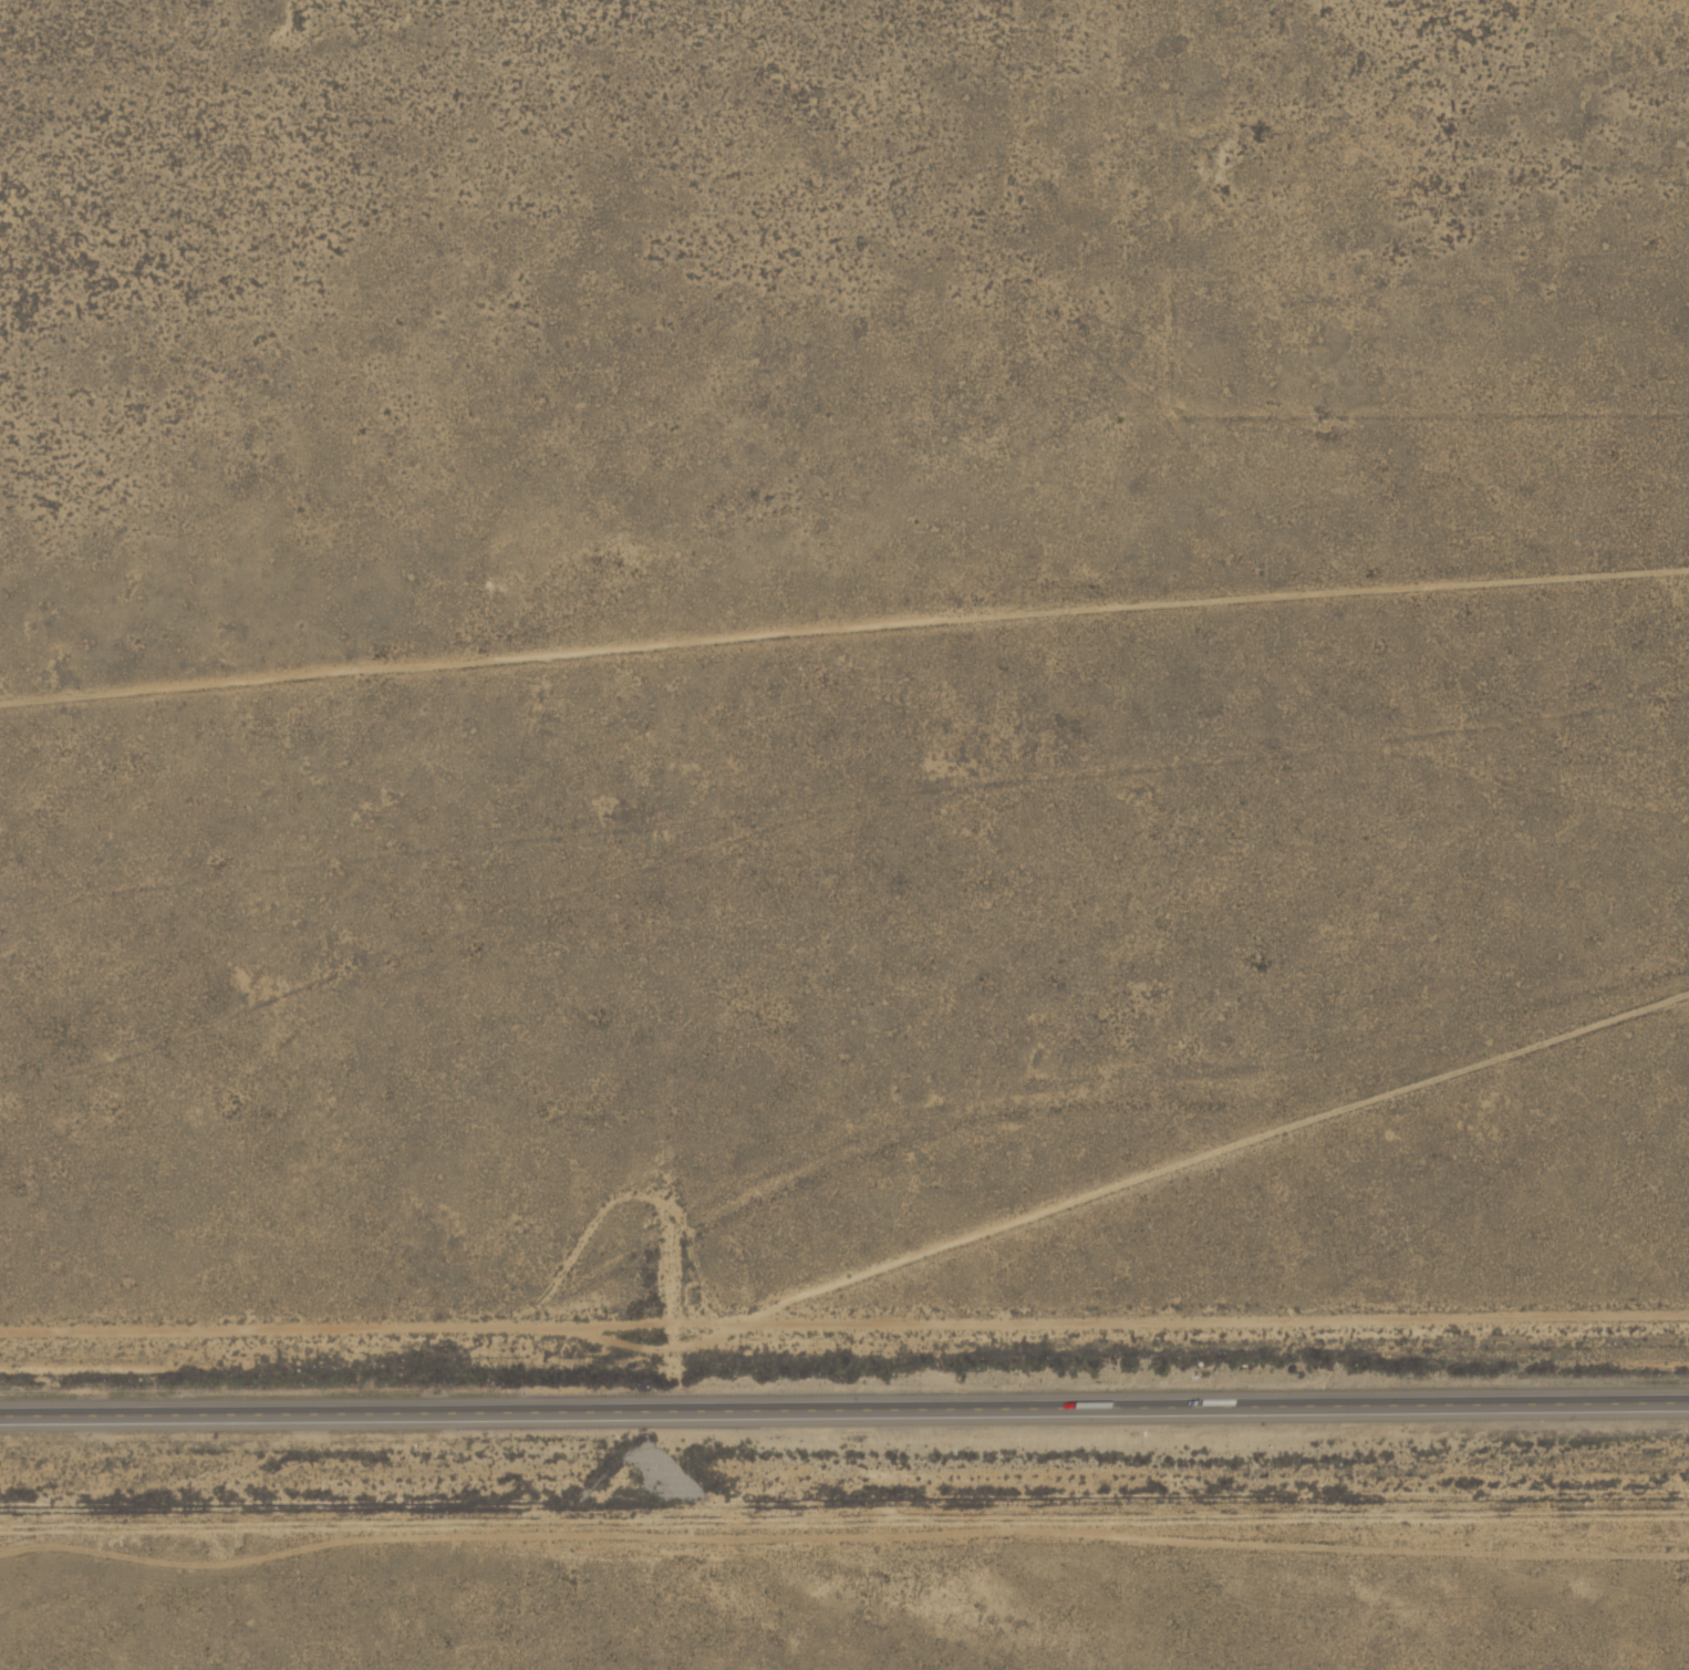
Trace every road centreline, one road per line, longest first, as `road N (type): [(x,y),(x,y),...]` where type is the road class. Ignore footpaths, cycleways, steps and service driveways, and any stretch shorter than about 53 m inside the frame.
road 1 (secondary): [(1688,1401),(0,1416)]

